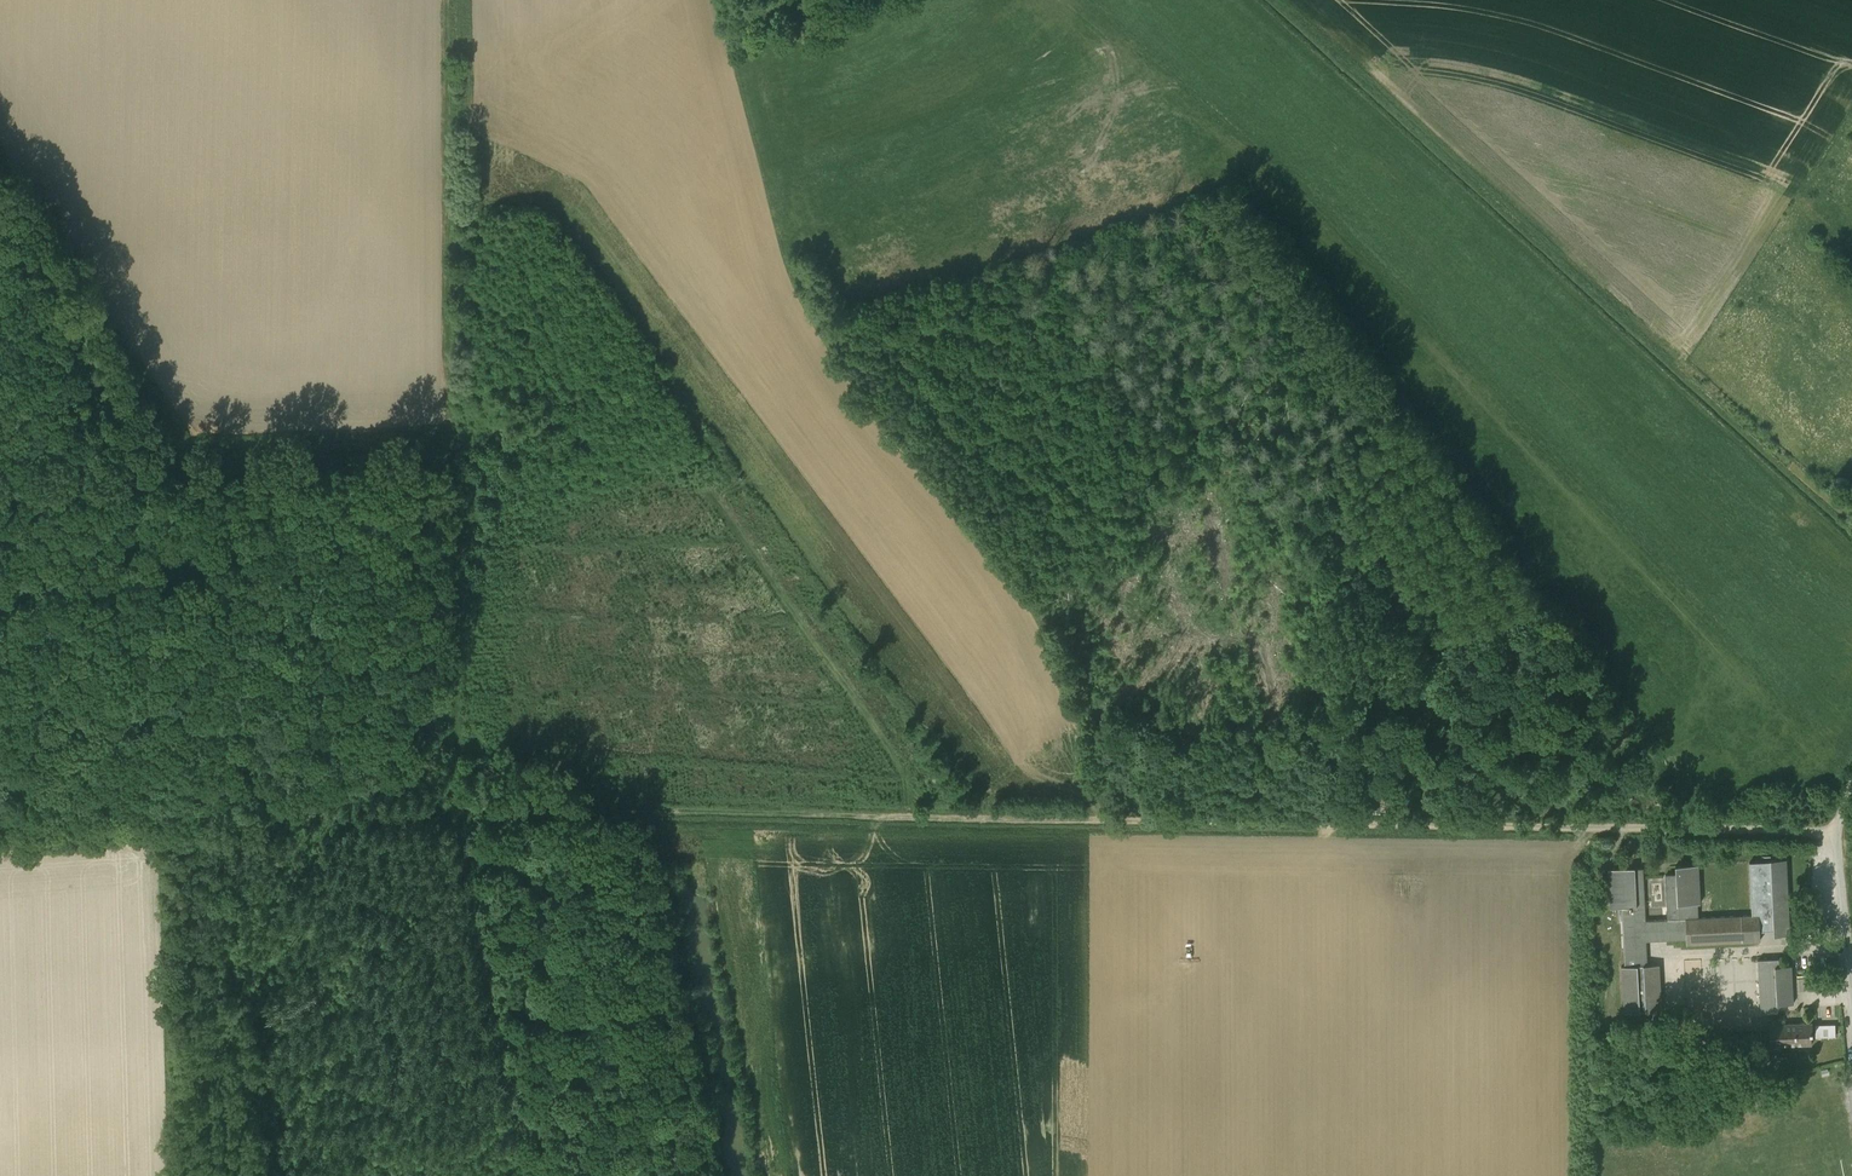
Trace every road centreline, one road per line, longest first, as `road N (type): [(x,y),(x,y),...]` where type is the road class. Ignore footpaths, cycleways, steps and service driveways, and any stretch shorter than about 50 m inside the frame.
road 1 (track): [(0,840),(467,807),(1839,826)]
road 2 (track): [(541,1175),(467,807)]
road 3 (residential): [(1851,1001),(1839,826),(1851,755)]

